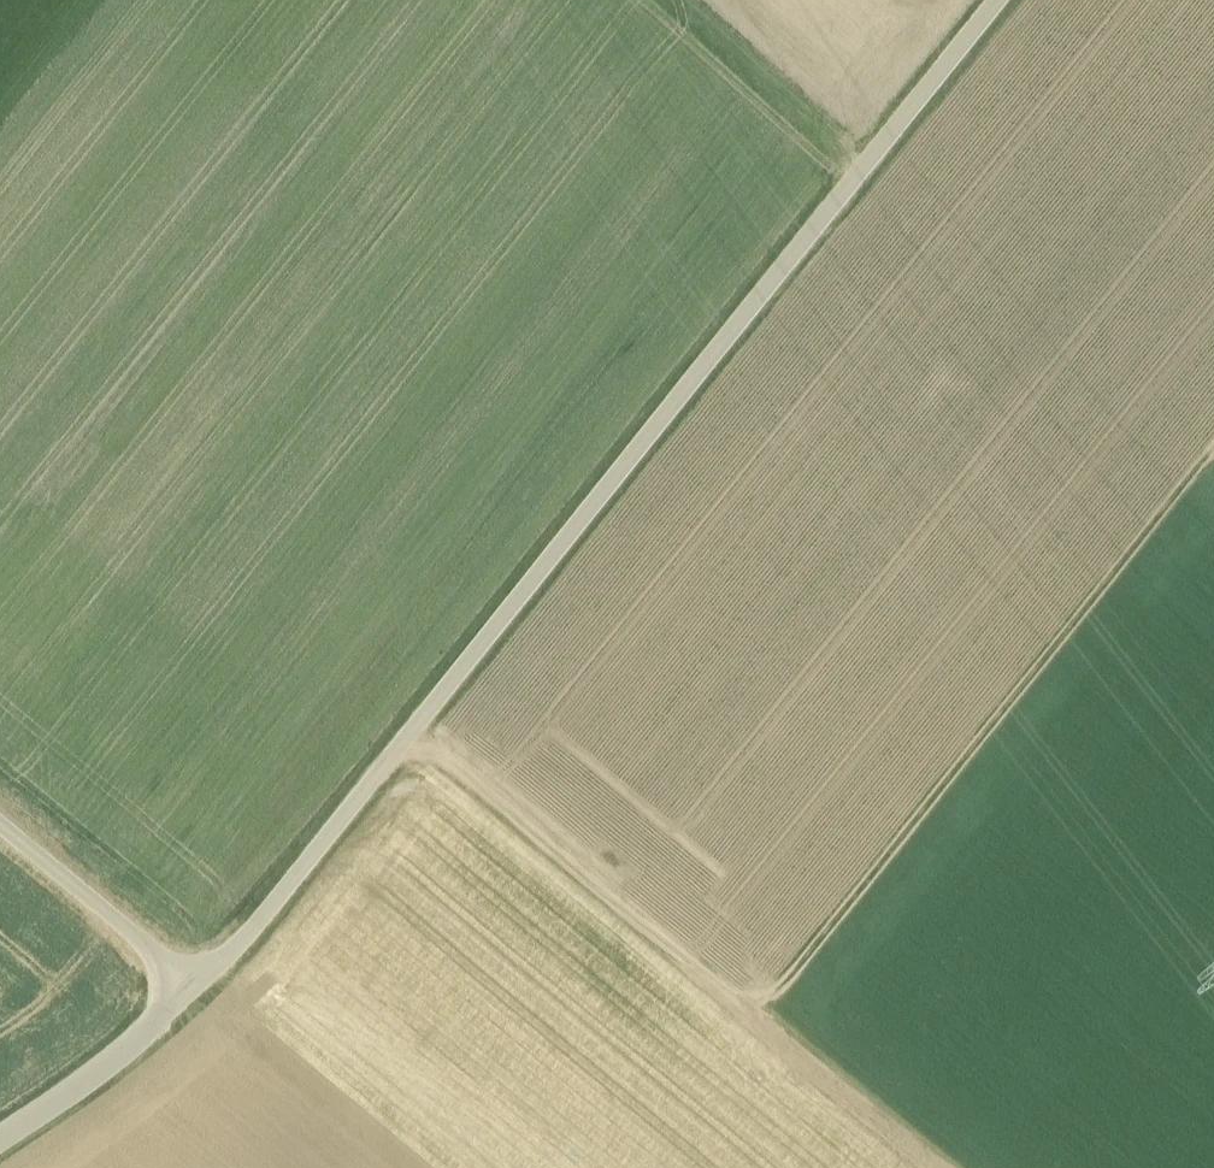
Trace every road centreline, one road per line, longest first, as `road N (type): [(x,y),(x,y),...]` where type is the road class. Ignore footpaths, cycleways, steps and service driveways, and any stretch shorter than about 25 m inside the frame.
road 1 (unclassified): [(192,992),(1001,0)]
road 2 (track): [(800,1059),(487,792),(408,735)]
road 3 (unclassified): [(192,992),(0,831)]
road 4 (unclassified): [(192,992),(0,1125)]

